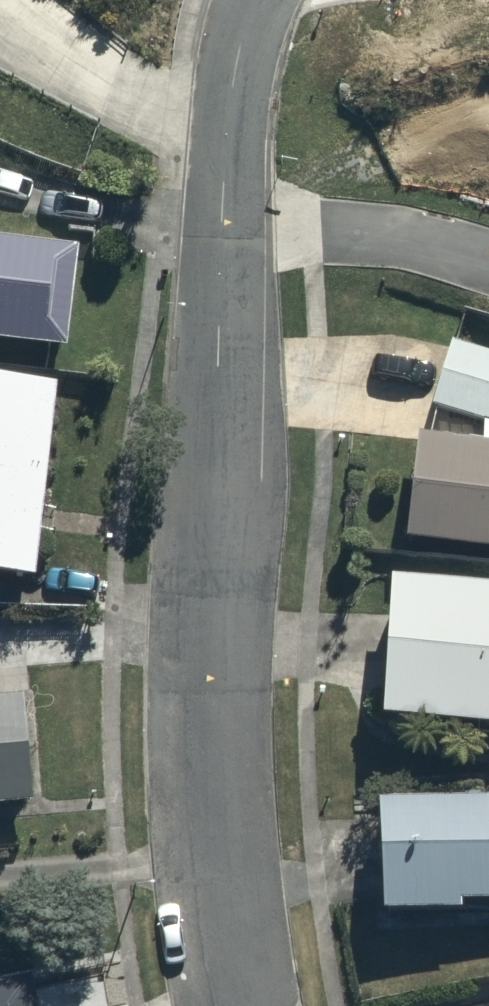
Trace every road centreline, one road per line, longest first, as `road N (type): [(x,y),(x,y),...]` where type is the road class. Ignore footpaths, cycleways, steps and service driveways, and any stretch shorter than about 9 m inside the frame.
road 1 (residential): [(236,1005),(216,848),(211,657),(225,251)]
road 2 (residential): [(225,251),(371,250),(488,290)]
road 3 (residential): [(225,251),(227,109),(249,0)]

